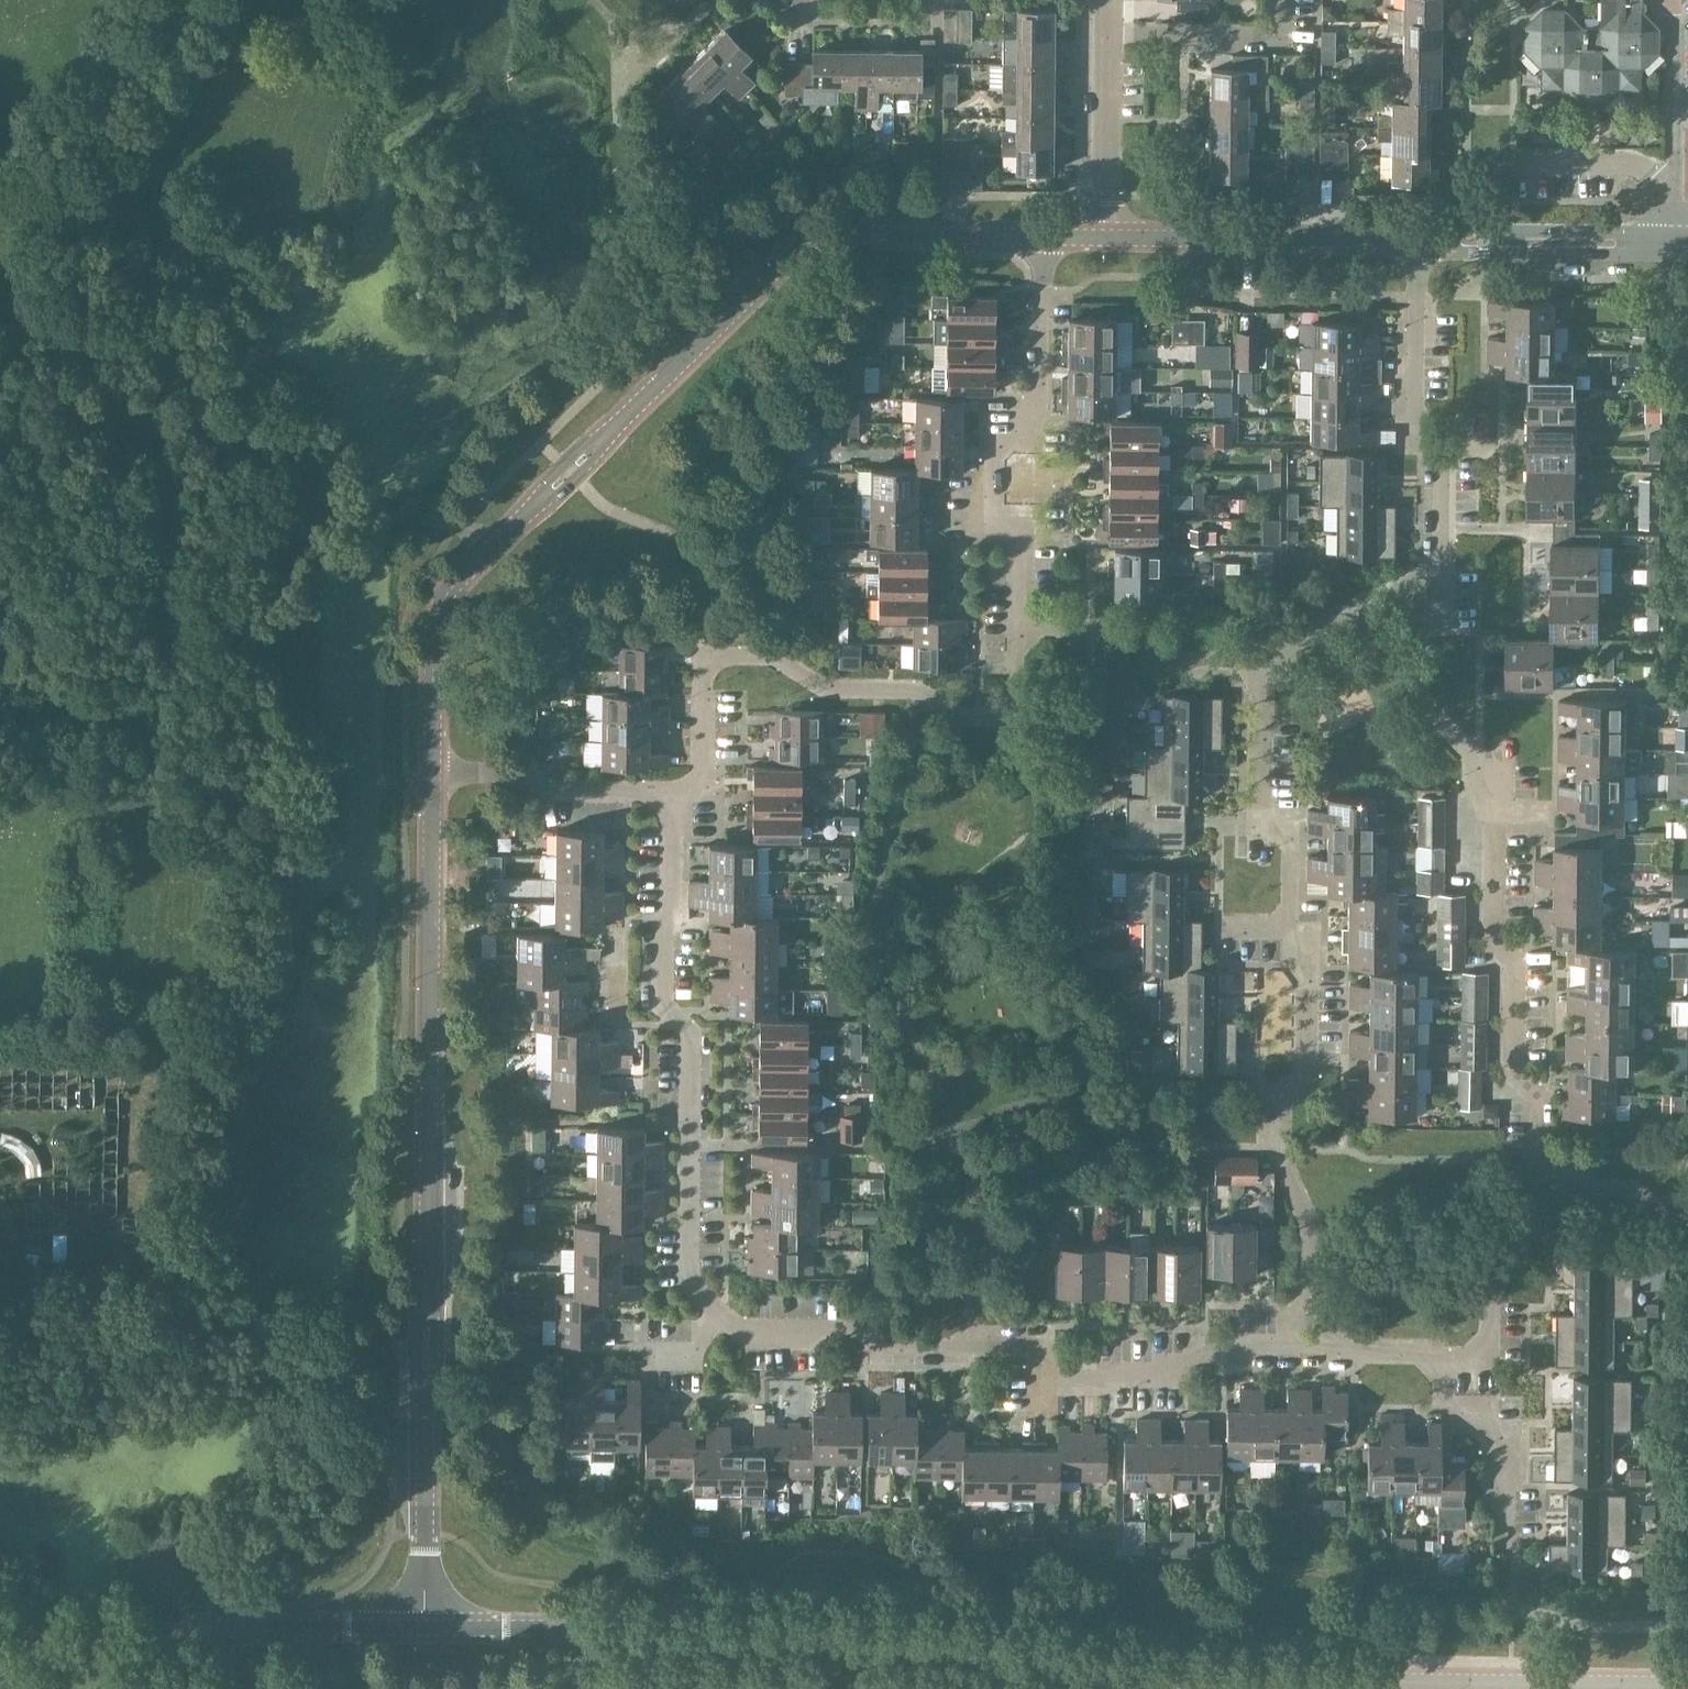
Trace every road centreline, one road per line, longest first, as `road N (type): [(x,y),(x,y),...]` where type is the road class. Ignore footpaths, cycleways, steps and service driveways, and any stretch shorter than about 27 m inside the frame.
road 1 (tertiary): [(1687,1684),(1217,1679),(1117,1670),(931,1633),(424,1626)]
road 2 (residential): [(1020,629),(1013,717),(960,717),(919,690),(823,688),(770,656),(703,655),(703,775),(675,792)]
road 3 (residential): [(719,1312),(688,1282),(689,1033),(661,1005),(675,792)]
road 4 (tertiary): [(426,1310),(433,771)]
road 5 (tertiary): [(600,440),(813,238),(1042,236)]
road 6 (tertiary): [(424,1626),(249,1629),(0,1658)]
road 7 (residential): [(1541,1183),(1541,1101),(1512,1070),(1513,960),(1493,939),(1493,811)]
road 8 (residential): [(1020,629),(1020,541),(993,510),(993,455),(1007,440),(1026,440),(1040,392),(1043,283)]
road 9 (residential): [(731,1323),(742,1332),(859,1327),(877,1345),(1033,1346),(1042,1377)]
road 10 (tertiary): [(1106,237),(1417,240)]
road 11 (tertiary): [(433,771),(436,615),(448,592),(538,501)]
road 12 (residential): [(462,1347),(690,1355),(719,1312)]
road 13 (residential): [(1288,927),(1288,844),(1259,815),(1261,660)]
road 14 (residential): [(1042,1377),(1173,1378),(1198,1349),(1290,1344)]
road 15 (residential): [(1261,660),(1165,660),(1120,629),(1020,629)]
road 16 (tertiary): [(424,1626),(425,1385)]
road 17 (residential): [(1443,1360),(1489,1360),(1490,1288),(1541,1211),(1541,1183)]
road 18 (residential): [(1281,1150),(1282,1094),(1305,1070),(1305,958),(1288,927)]
road 19 (tertiary): [(1665,230),(1444,229),(1433,240)]
road 20 (tertiary): [(1433,240),(1445,251),(1665,253)]
road 21 (residential): [(1505,1543),(1506,1436),(1444,1404),(1443,1360)]
road 22 (residential): [(1107,32),(1278,38),(1279,0)]
road 23 (residential): [(1106,237),(1107,32)]
road 24 (residential): [(1493,811),(1472,757),(1420,702),(1420,632)]
road 25 (residential): [(675,792),(545,790),(528,772),(485,772)]
road 26 (residential): [(1420,583),(1261,660)]
road 27 (residential): [(1436,449),(1416,415),(1416,288)]
road 28 (residential): [(1674,163),(1671,0)]
road 29 (residential): [(1310,1306),(1310,1225),(1281,1167),(1281,1150)]
road 30 (track): [(211,580),(220,428)]
road 31 (residential): [(1541,1183),(1633,1189),(1660,1207)]
road 32 (residential): [(1443,570),(1444,461),(1436,449)]

